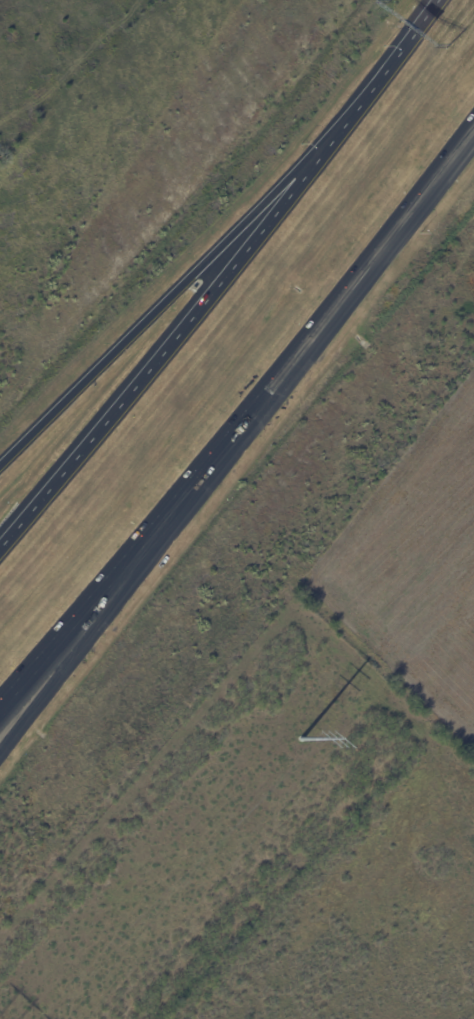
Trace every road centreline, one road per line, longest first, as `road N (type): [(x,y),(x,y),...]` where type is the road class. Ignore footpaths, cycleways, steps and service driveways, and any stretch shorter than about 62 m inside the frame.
road 1 (motorway): [(331,141),(0,545)]
road 2 (motorway): [(331,141),(0,464)]
road 3 (motorway): [(229,441),(473,126)]
road 4 (motorway): [(0,751),(194,500),(229,441)]
road 5 (motorway): [(0,706),(122,564)]
road 6 (motorway): [(435,0),(331,141)]
road 7 (motorway): [(122,564),(229,441)]

